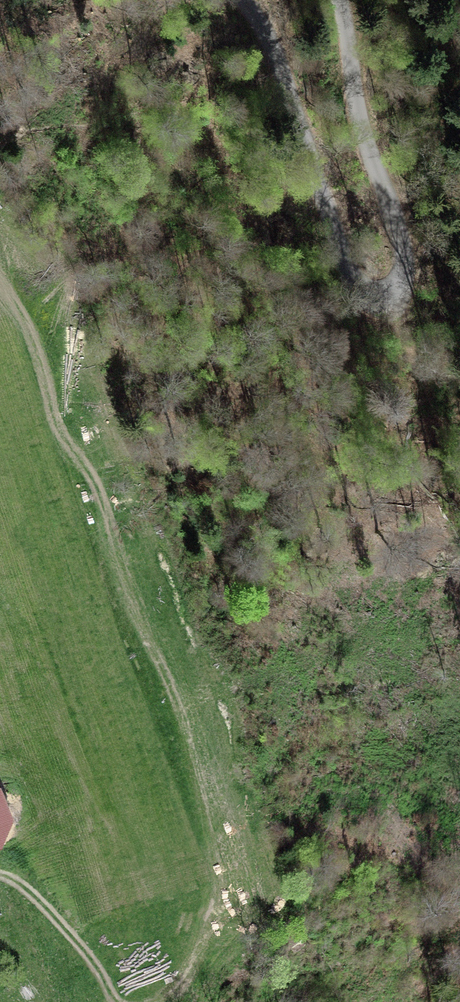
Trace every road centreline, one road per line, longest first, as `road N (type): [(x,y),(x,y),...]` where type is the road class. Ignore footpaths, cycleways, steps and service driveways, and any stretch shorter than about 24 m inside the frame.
road 1 (unclassified): [(340,0),(360,121),(405,252),(400,282),(377,296),(346,272),(277,56),(247,0)]
road 2 (track): [(385,294),(455,446),(459,477)]
road 3 (track): [(0,874),(42,903),(117,1001)]

